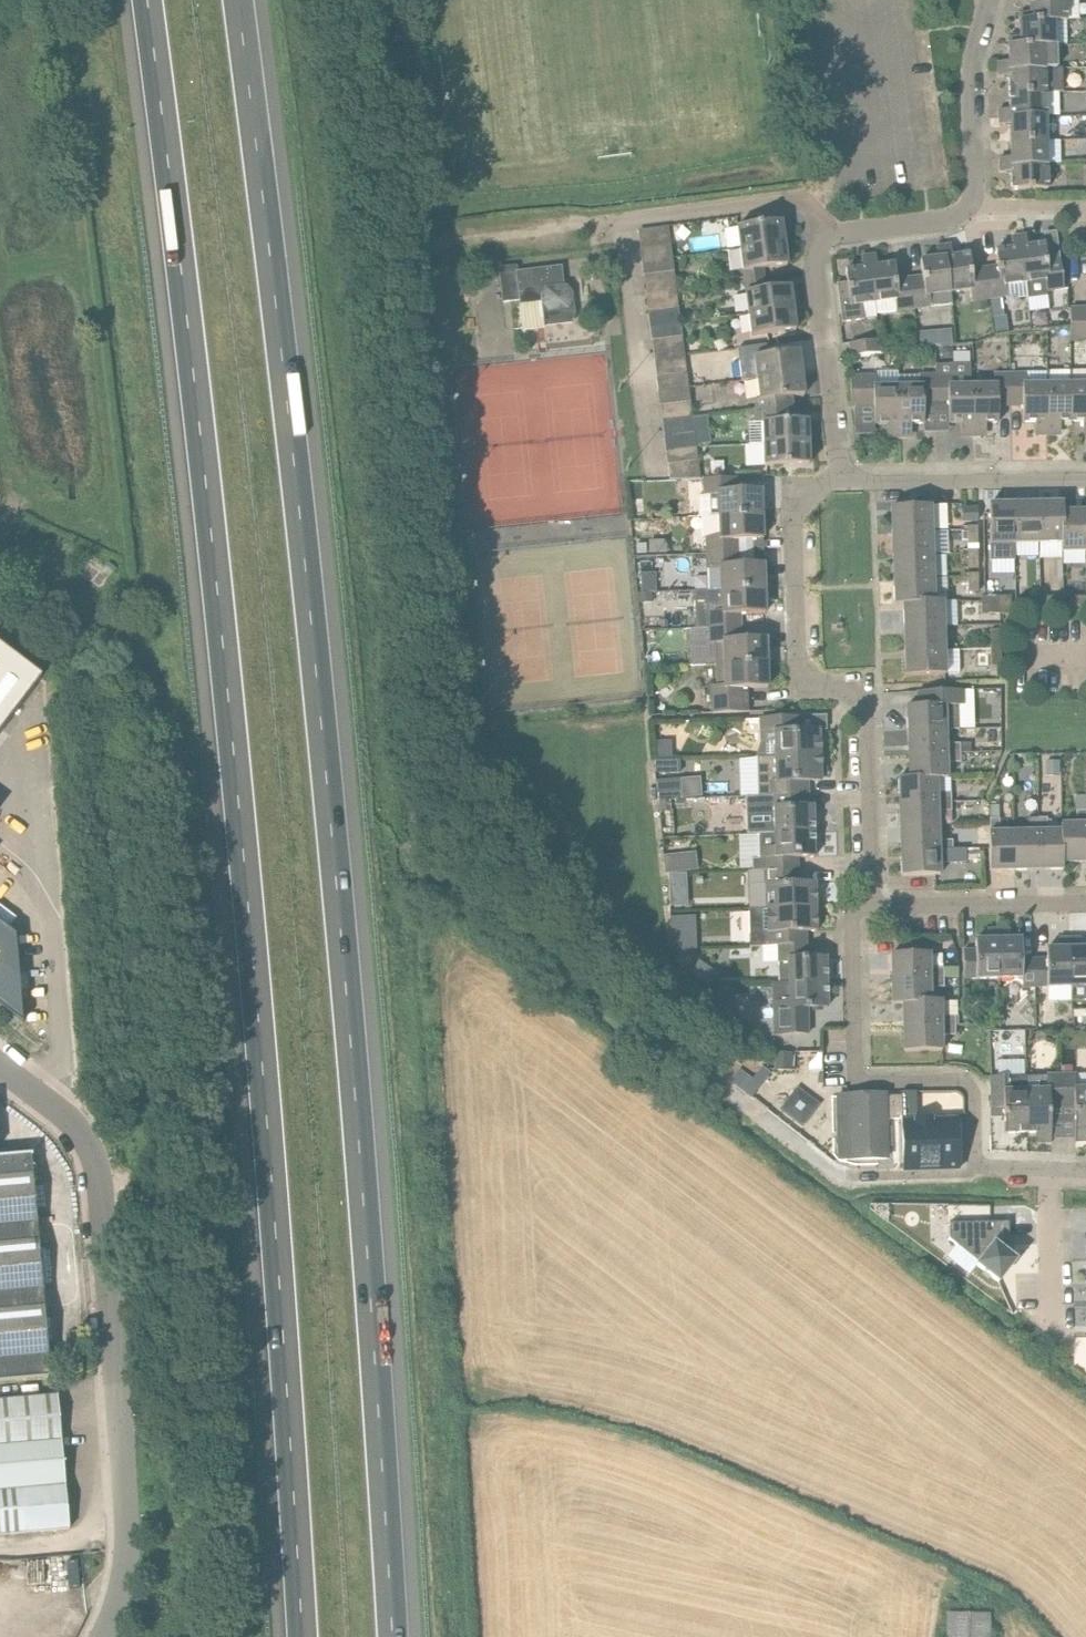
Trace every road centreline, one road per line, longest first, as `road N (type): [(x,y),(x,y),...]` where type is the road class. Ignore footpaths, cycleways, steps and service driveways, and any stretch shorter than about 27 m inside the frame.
road 1 (motorway): [(391,1636),(314,649),(235,0)]
road 2 (motorway): [(145,0),(225,666),(300,1636)]
road 3 (unclassified): [(85,1636),(114,1523),(90,1138),(68,1104),(0,1054)]
road 4 (residential): [(839,475),(814,260),(837,233),(973,207),(973,79),(987,0)]
road 5 (residential): [(858,901),(876,839),(873,710),(856,690),(820,683),(799,664),(793,512),(839,475)]
road 6 (residential): [(988,1173),(987,1097),(980,1079),(870,1077),(857,1070),(858,901)]
road 7 (residential): [(726,1092),(836,1175),(988,1173)]
road 8 (residential): [(839,475),(1085,477)]
road 9 (residential): [(858,901),(1085,897)]
road 10 (residential): [(1049,1173),(1050,1313)]

